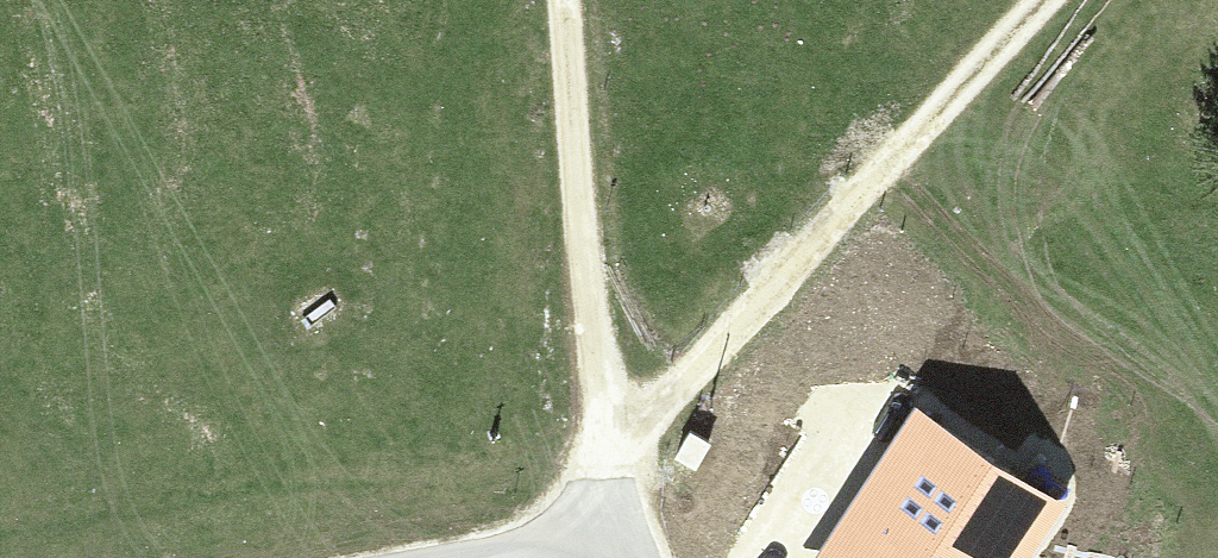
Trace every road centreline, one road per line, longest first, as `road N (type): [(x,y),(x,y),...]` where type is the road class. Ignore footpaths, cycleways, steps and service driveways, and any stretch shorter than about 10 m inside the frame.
road 1 (track): [(630,457),(1043,0)]
road 2 (track): [(630,457),(579,0)]
road 3 (unclassified): [(392,557),(576,535)]

